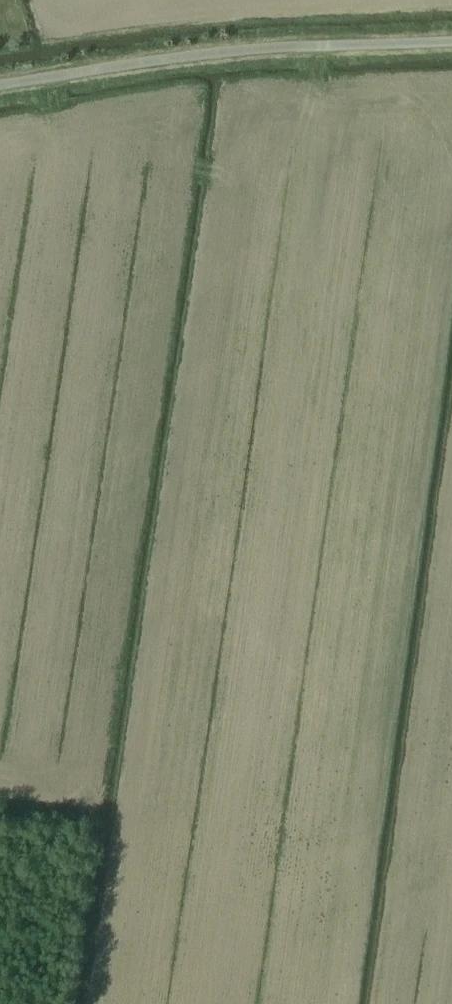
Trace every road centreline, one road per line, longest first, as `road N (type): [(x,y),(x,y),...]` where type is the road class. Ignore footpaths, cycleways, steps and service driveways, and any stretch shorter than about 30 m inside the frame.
road 1 (unclassified): [(0,84),(451,44)]

